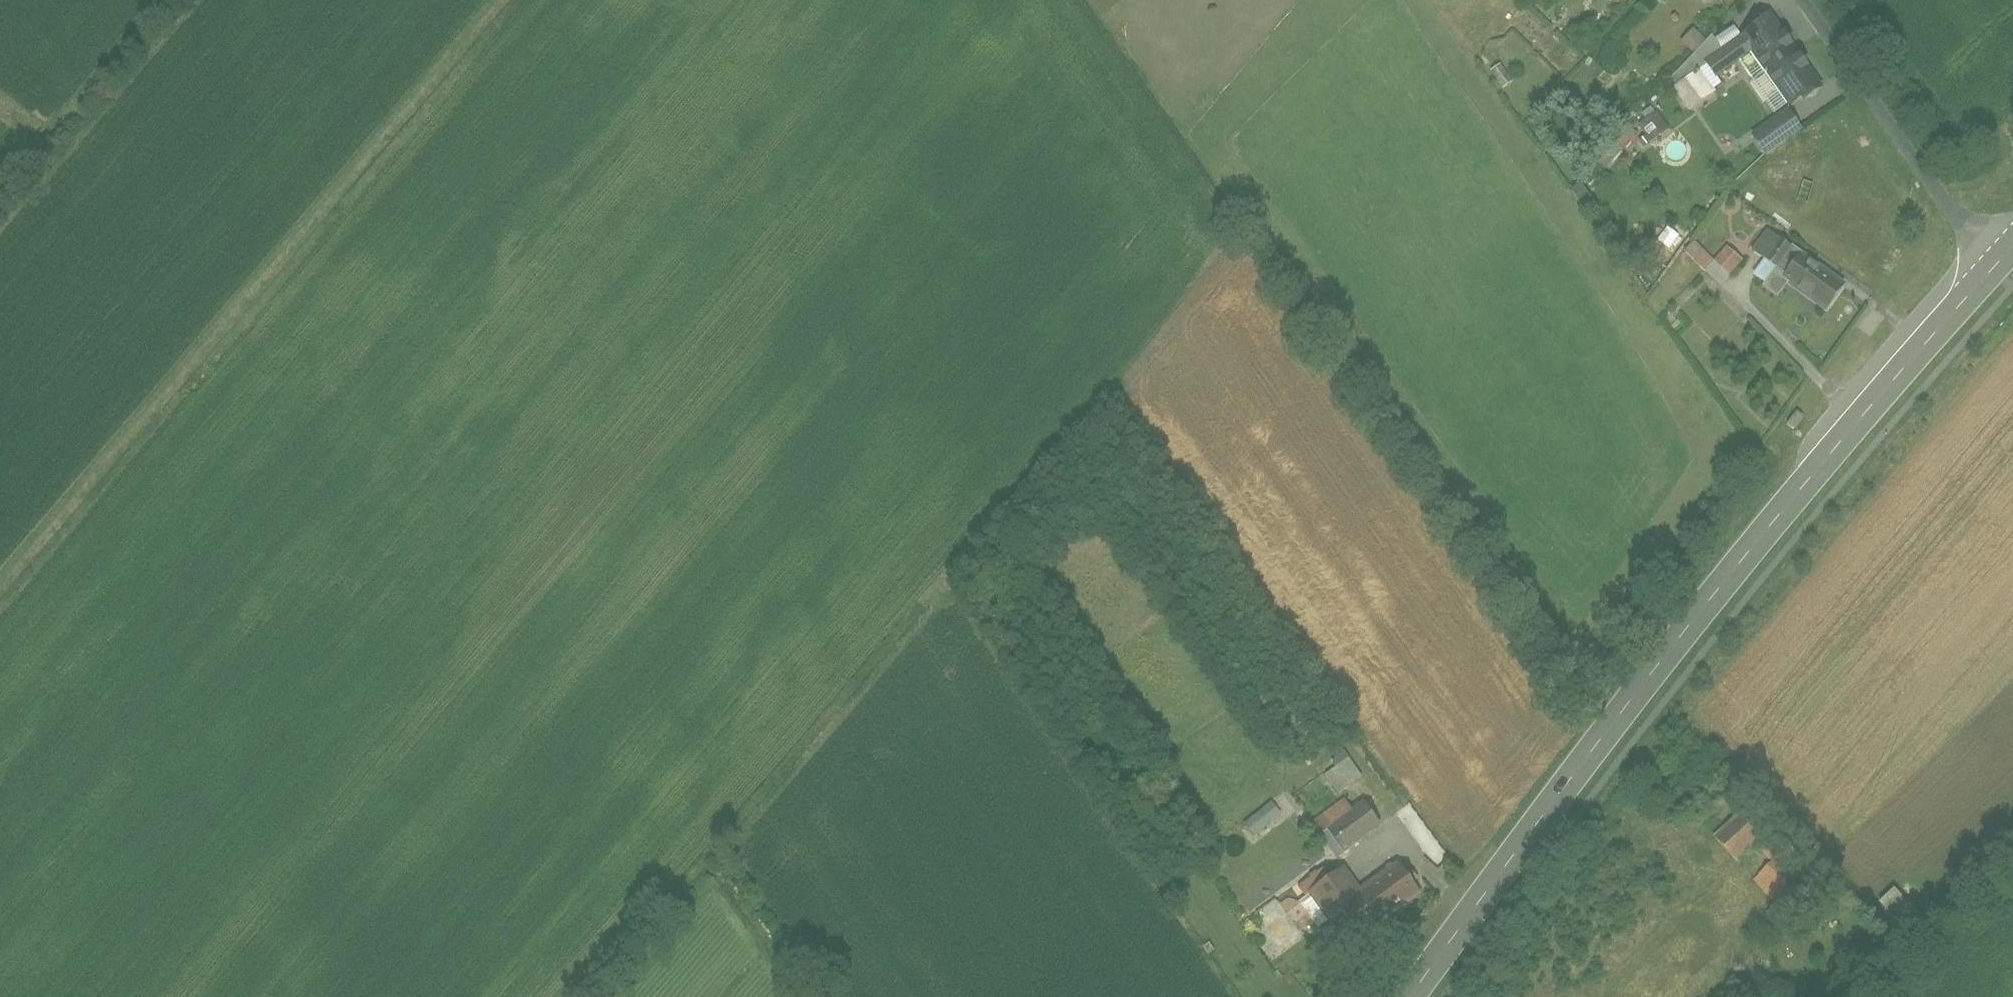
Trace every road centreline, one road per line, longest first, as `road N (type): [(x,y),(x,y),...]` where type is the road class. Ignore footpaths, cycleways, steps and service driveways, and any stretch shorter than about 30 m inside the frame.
road 1 (tertiary): [(1996,267),(1688,625),(1414,996)]
road 2 (residential): [(1996,267),(1808,0)]

